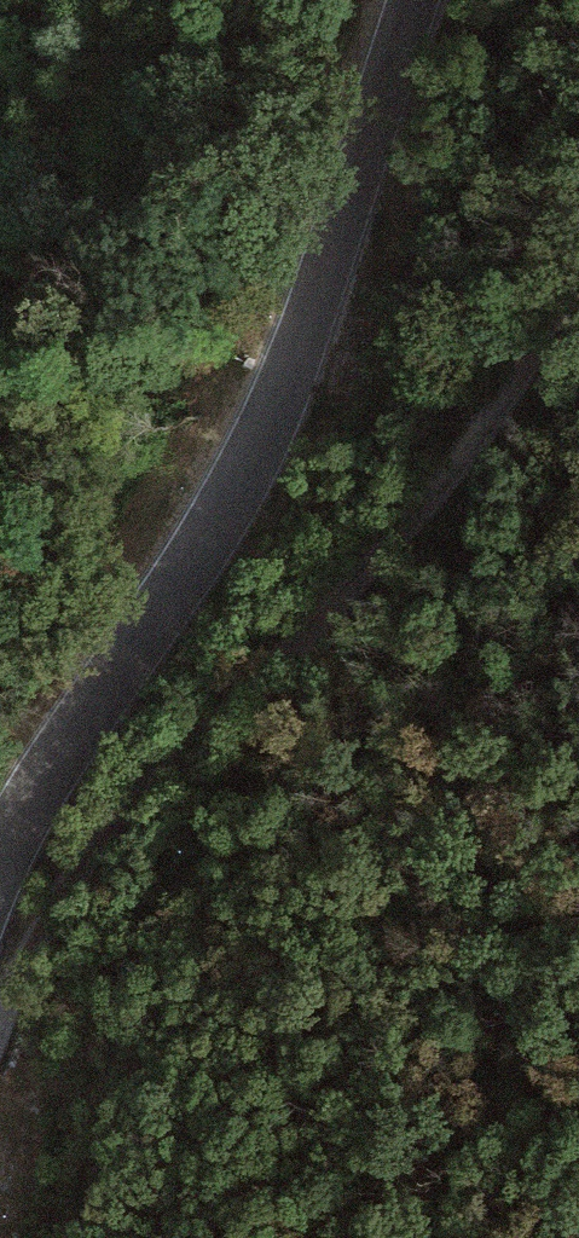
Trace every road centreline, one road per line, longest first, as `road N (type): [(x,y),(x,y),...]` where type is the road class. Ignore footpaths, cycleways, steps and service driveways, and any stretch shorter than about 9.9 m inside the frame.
road 1 (tertiary): [(413,0),(271,420),(226,507),(22,811),(0,859)]
road 2 (track): [(0,1006),(76,871),(419,509),(483,426),(578,250)]

